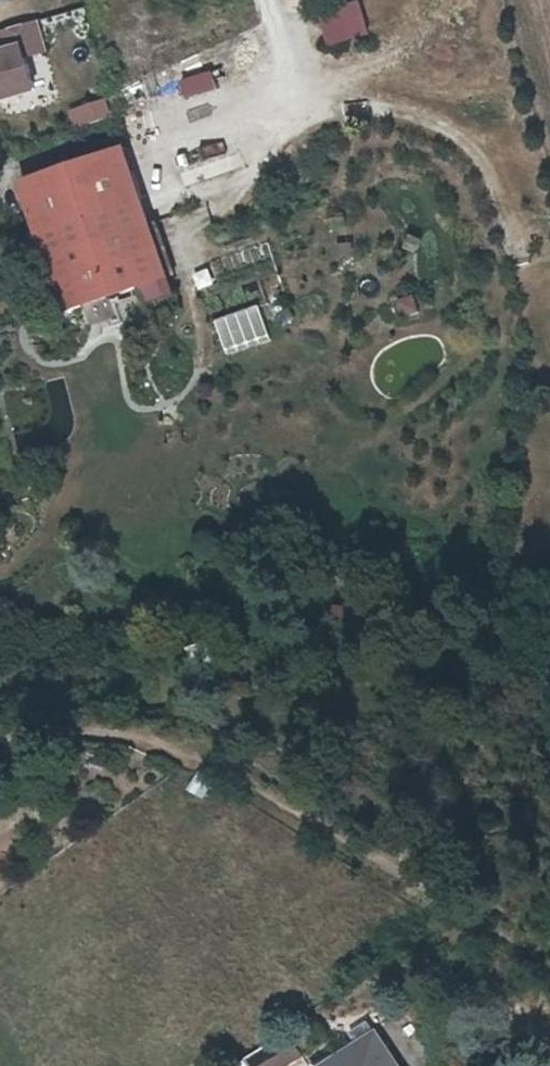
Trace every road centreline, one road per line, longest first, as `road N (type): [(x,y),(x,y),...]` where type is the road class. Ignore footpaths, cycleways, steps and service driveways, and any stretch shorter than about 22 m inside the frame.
road 1 (track): [(0,738),(92,731),(180,749),(391,862),(549,963)]

